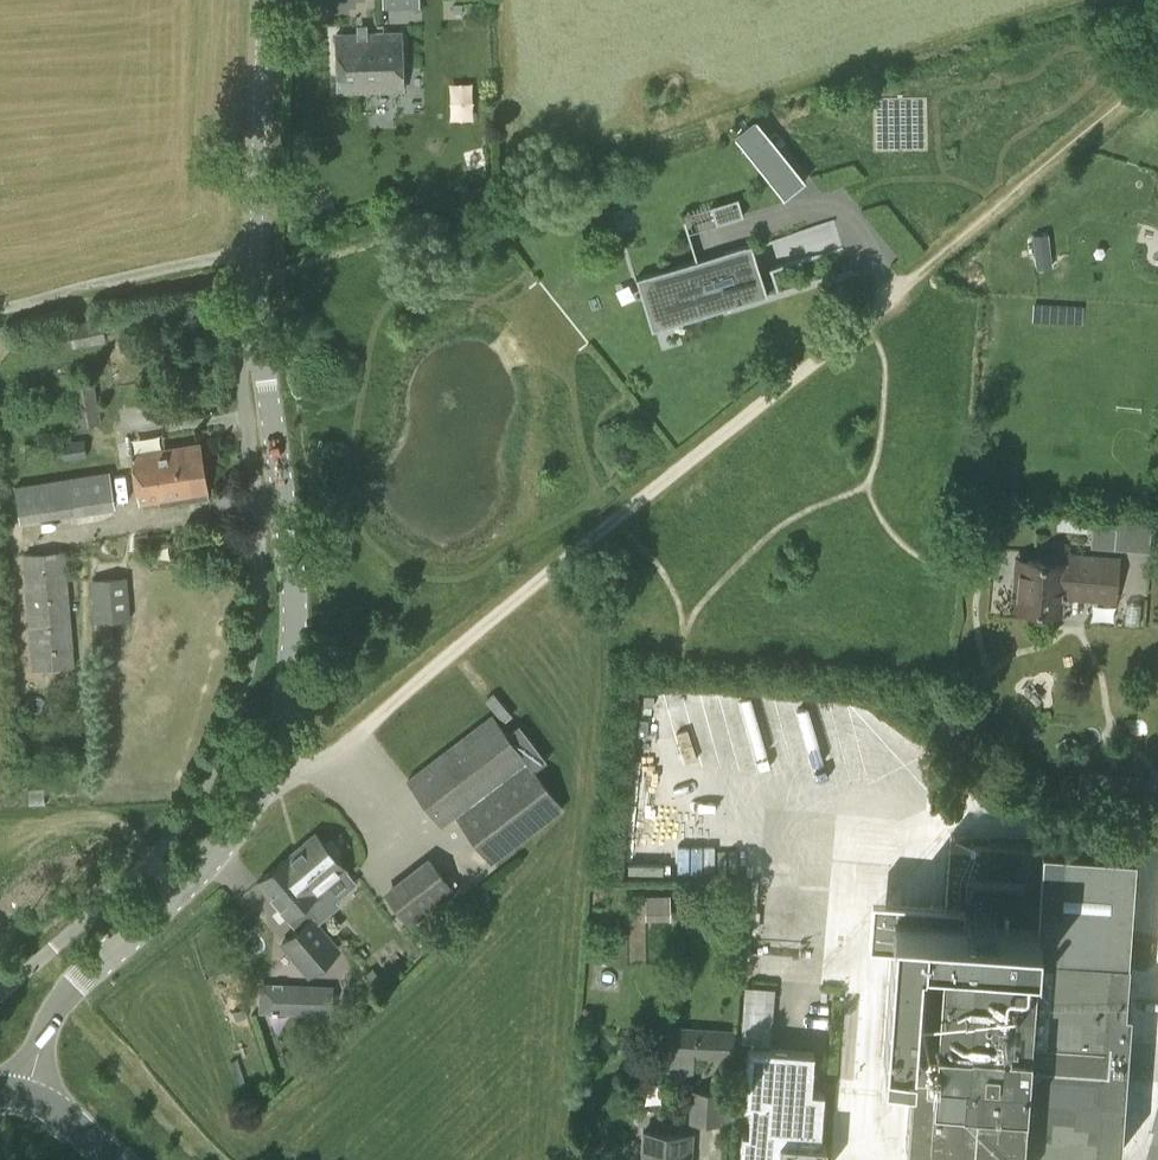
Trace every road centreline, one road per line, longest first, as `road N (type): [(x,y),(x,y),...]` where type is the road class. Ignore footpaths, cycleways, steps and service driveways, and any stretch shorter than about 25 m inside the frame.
road 1 (tertiary): [(26,1093),(60,1001),(210,862),(274,758),(282,724),(292,596),(289,523),(258,286),(265,0)]
road 2 (track): [(274,758),(328,757),(1157,71)]

